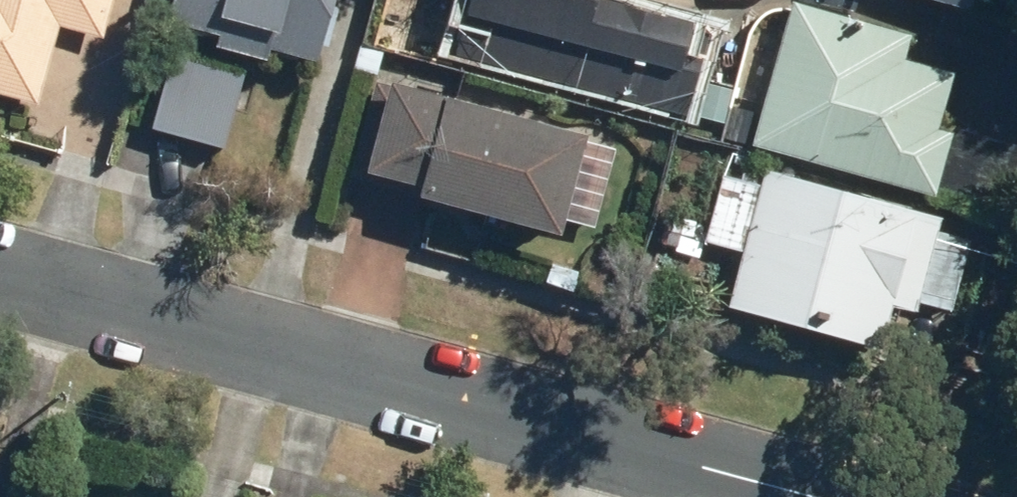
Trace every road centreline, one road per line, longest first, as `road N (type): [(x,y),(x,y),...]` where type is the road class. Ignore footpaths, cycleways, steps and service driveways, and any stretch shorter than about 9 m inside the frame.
road 1 (residential): [(0,276),(815,496)]

